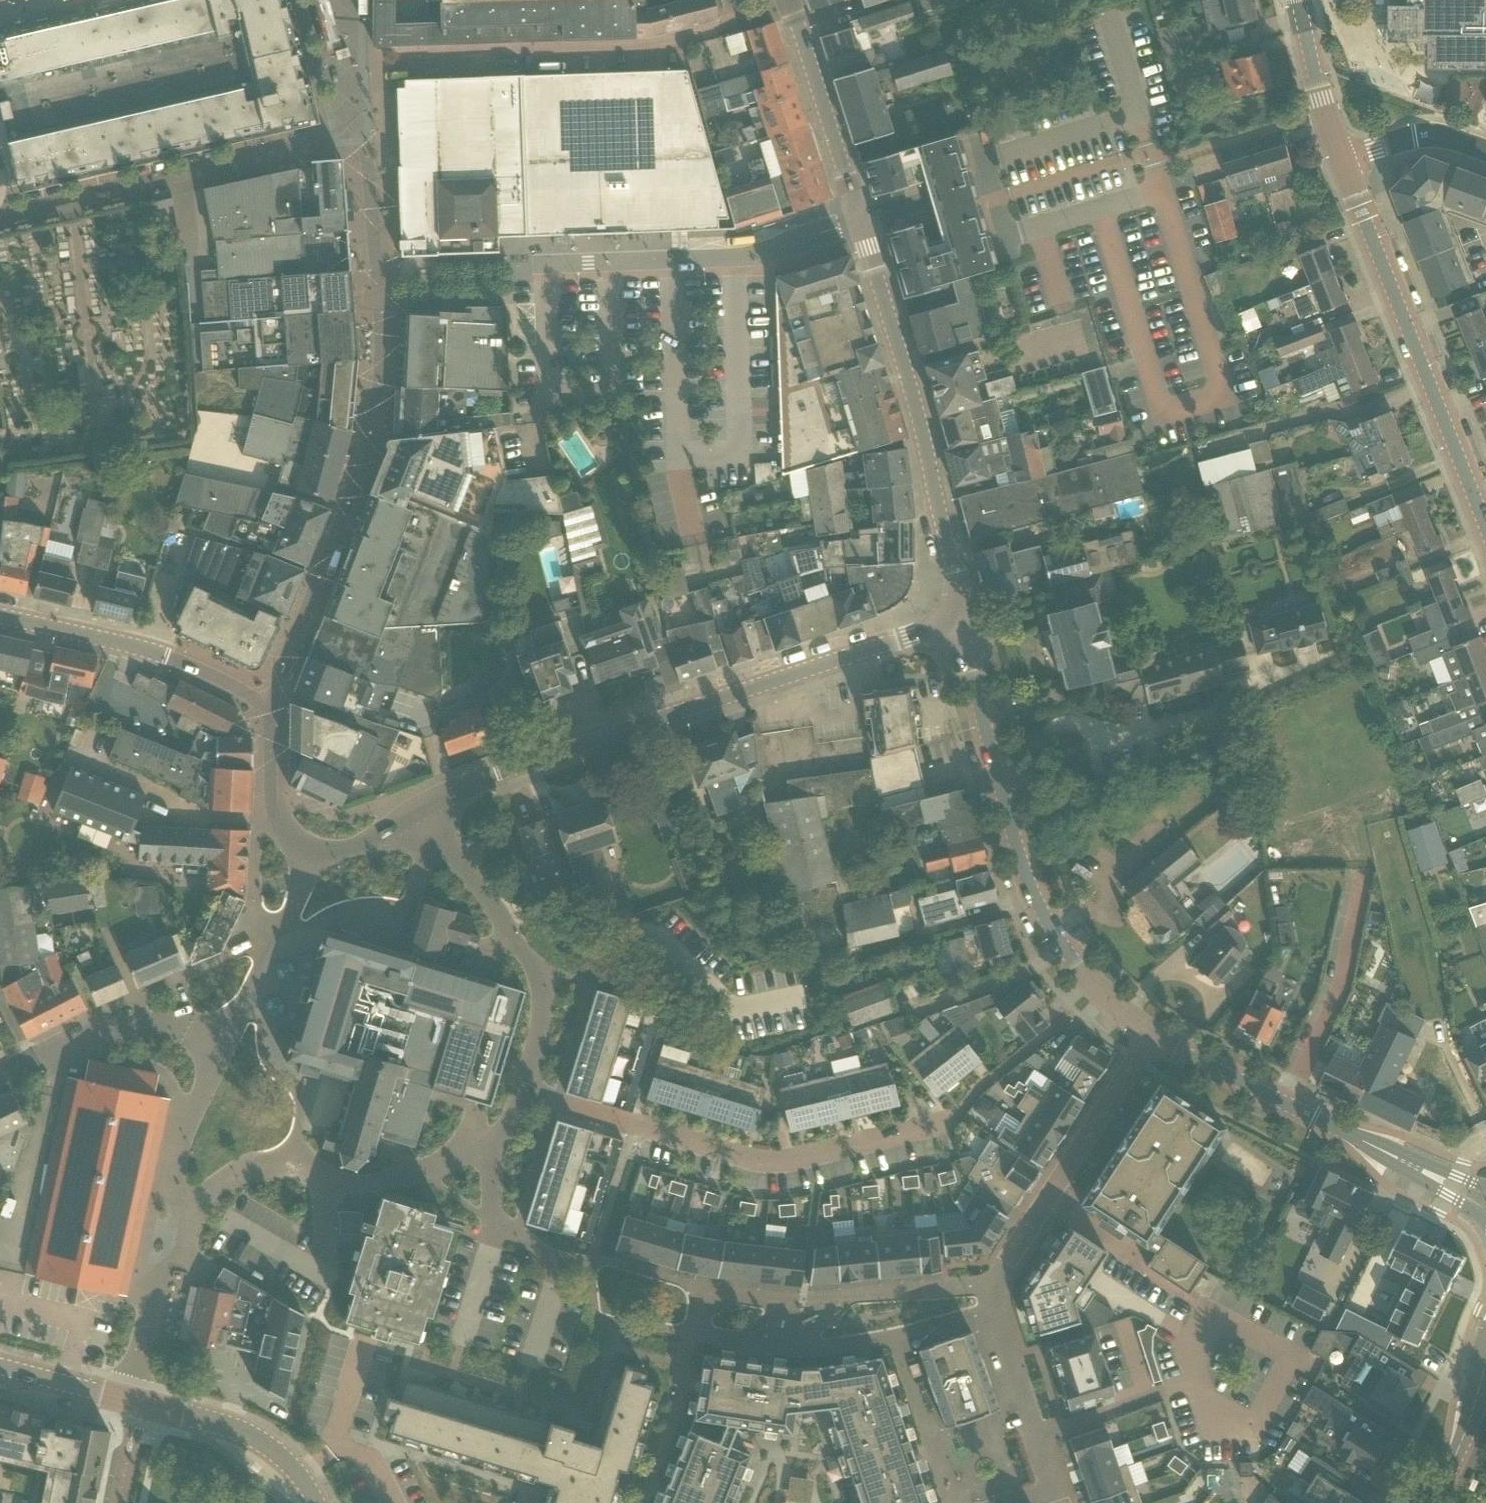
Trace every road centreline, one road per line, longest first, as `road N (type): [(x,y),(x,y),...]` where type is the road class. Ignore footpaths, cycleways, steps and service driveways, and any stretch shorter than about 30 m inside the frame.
road 1 (tertiary): [(964,617),(917,418),(788,0)]
road 2 (tertiary): [(0,617),(178,662),(271,704),(272,804),(316,853),(365,843),(424,804)]
road 3 (tertiary): [(424,804),(964,617)]
road 4 (tertiary): [(1153,1033),(1119,1002),(1038,897),(989,736),(964,617)]
road 5 (residential): [(524,1087),(771,1160),(952,1120)]
road 6 (secondary): [(1485,520),(1354,156)]
road 7 (tertiary): [(1485,1204),(1153,1033)]
road 8 (residential): [(0,209),(326,132)]
road 9 (residential): [(997,1285),(804,1297),(720,1287),(689,1332)]
road 10 (residential): [(524,1087),(543,997),(523,952),(424,804)]
road 11 (residential): [(689,1332),(801,1350),(894,1337),(997,1310)]
road 12 (residential): [(997,1285),(1153,1033)]
road 13 (residential): [(314,1173),(361,1183),(456,1159),(491,1145),(524,1087)]
road 14 (residential): [(317,1502),(263,1442),(141,1398)]
road 15 (residential): [(1059,1502),(997,1310)]
road 16 (residential): [(0,1076),(109,1027),(188,1027)]
road 17 (residential): [(689,1332),(672,1427),(642,1502)]
road 18 (secondary): [(1354,156),(1307,0)]
road 19 (residential): [(1433,1502),(1485,1363)]
road 20 (residential): [(141,1398),(0,1364)]
road 21 (residential): [(1485,148),(1421,135),(1354,156)]

